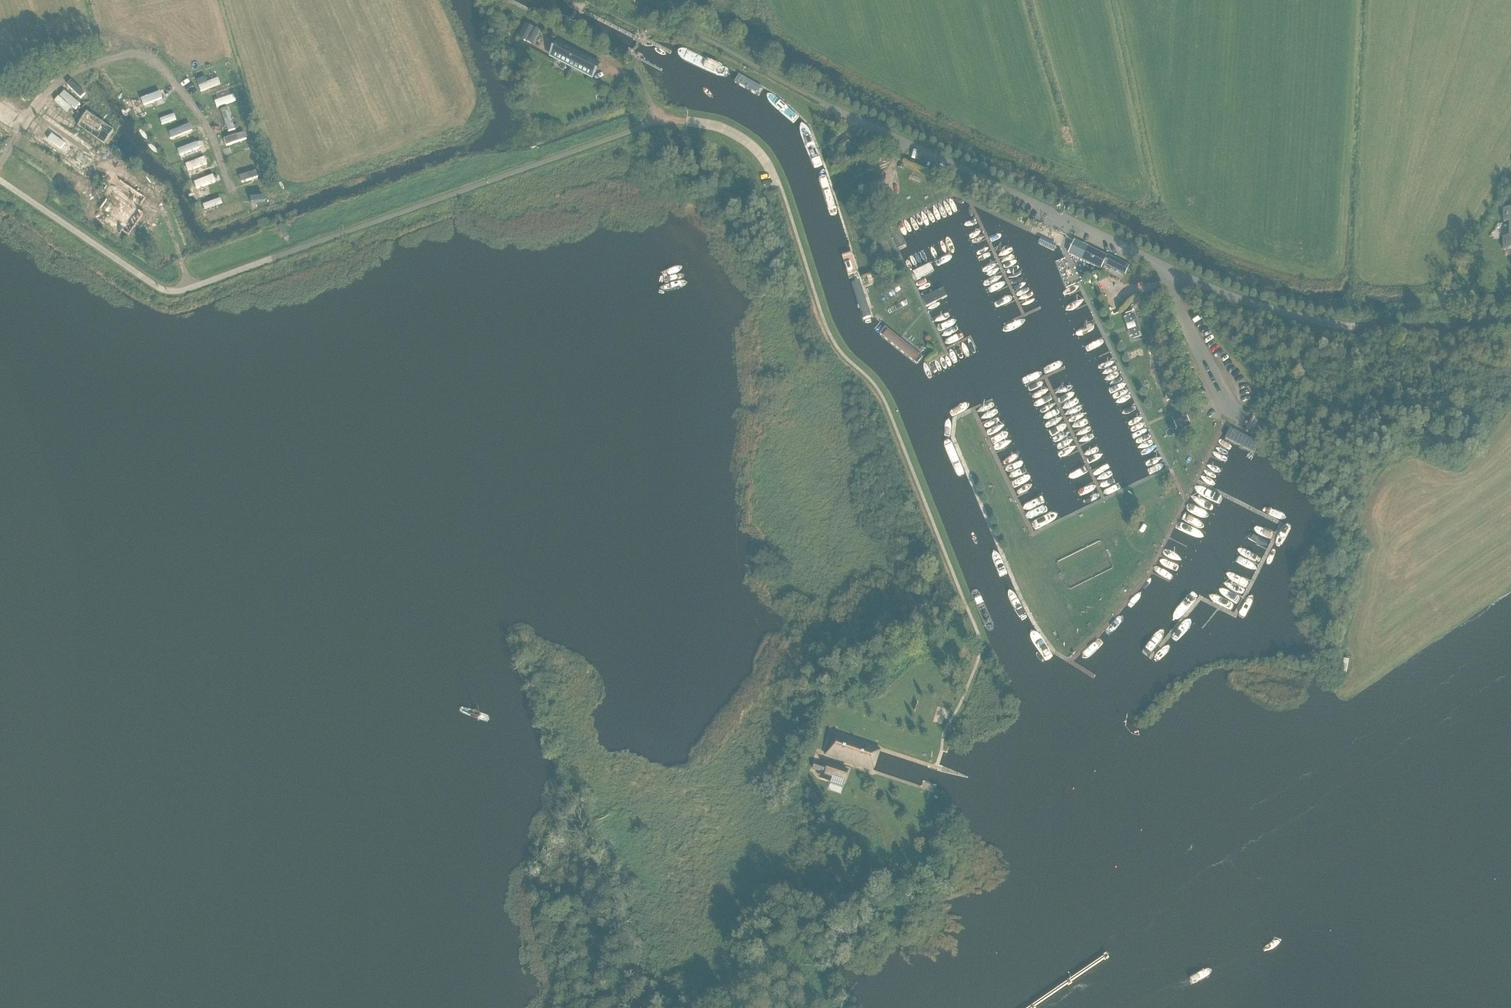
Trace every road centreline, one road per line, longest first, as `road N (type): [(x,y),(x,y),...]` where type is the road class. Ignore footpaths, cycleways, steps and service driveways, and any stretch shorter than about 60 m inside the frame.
road 1 (unclassified): [(1510,320),(1351,326),(1252,302),(1170,271),(822,102)]
road 2 (unclassified): [(271,258),(168,291),(0,182)]

